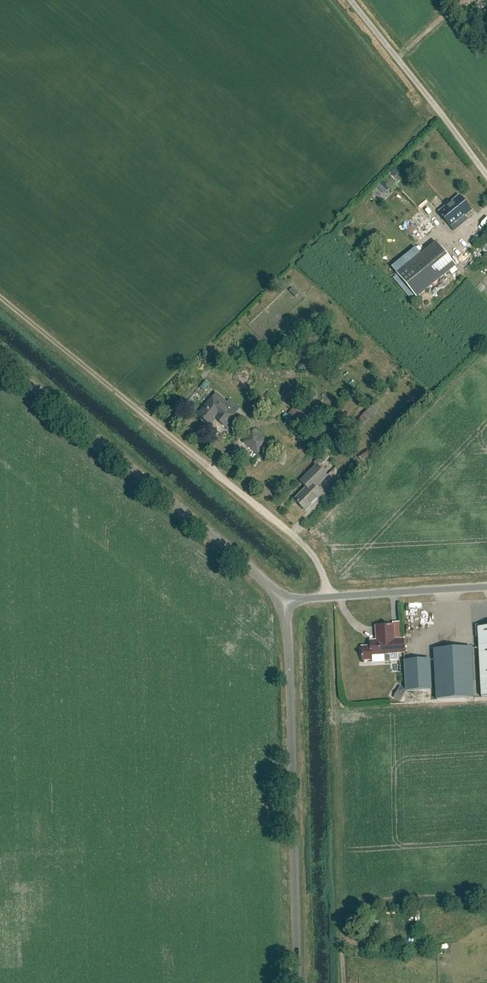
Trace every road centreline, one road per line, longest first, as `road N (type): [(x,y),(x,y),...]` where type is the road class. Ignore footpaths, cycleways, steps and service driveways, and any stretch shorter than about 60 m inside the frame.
road 1 (unclassified): [(298,982),(282,603)]
road 2 (unclassified): [(282,603),(0,358)]
road 3 (track): [(213,470),(0,298)]
road 4 (unclassified): [(486,176),(351,0)]
road 5 (unclassified): [(328,597),(310,551),(213,470)]
road 6 (unclassified): [(486,588),(328,597)]

